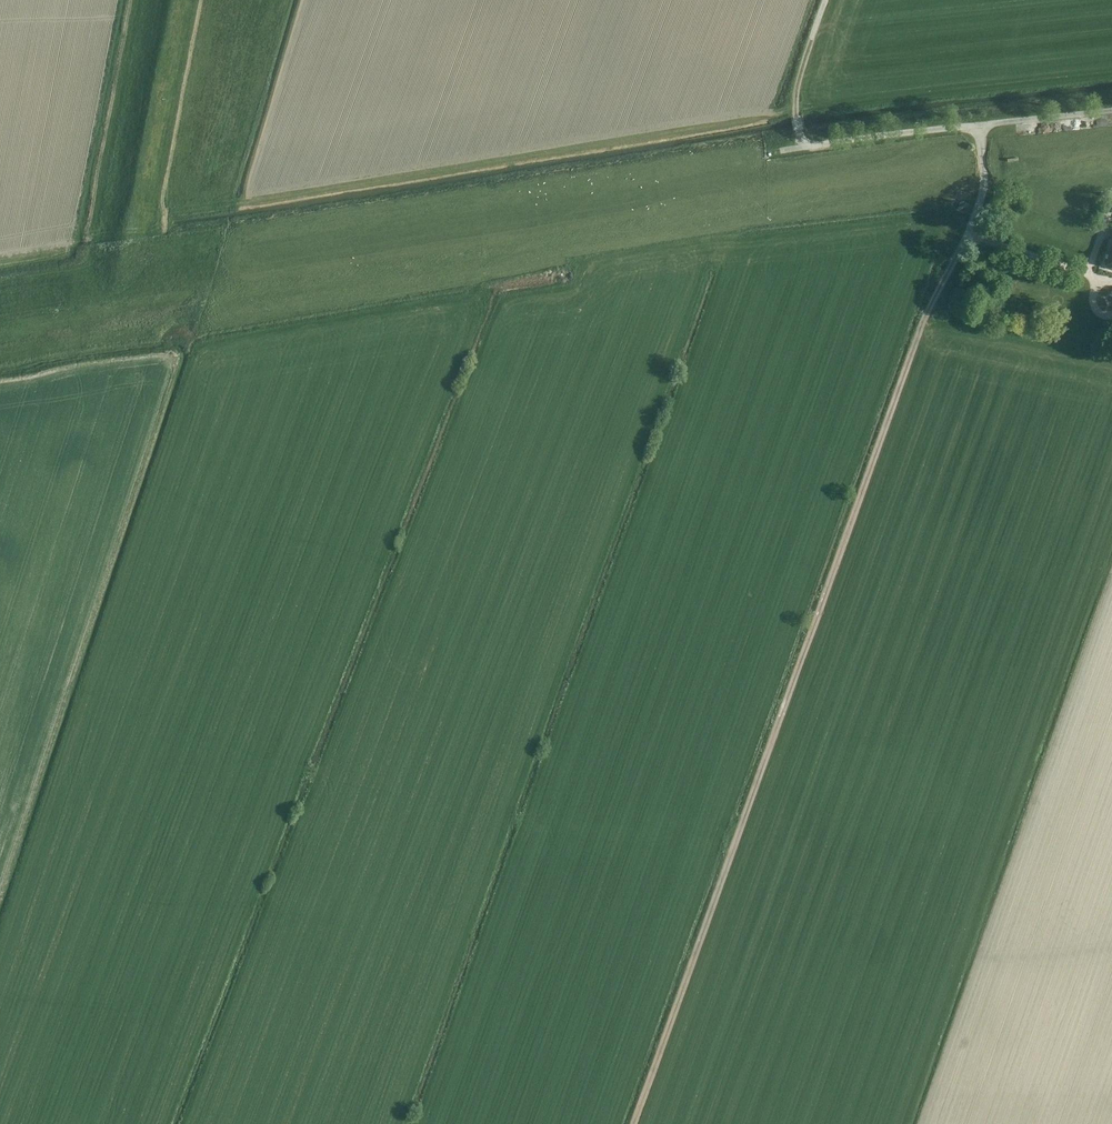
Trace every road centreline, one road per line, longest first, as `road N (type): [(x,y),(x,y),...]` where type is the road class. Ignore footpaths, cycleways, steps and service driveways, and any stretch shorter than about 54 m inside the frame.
road 1 (track): [(634,1123),(925,318),(967,234)]
road 2 (unclassified): [(967,234),(984,184),(979,125),(1111,111)]
road 3 (track): [(979,125),(781,150)]
road 4 (track): [(804,147),(794,108),(825,0)]

